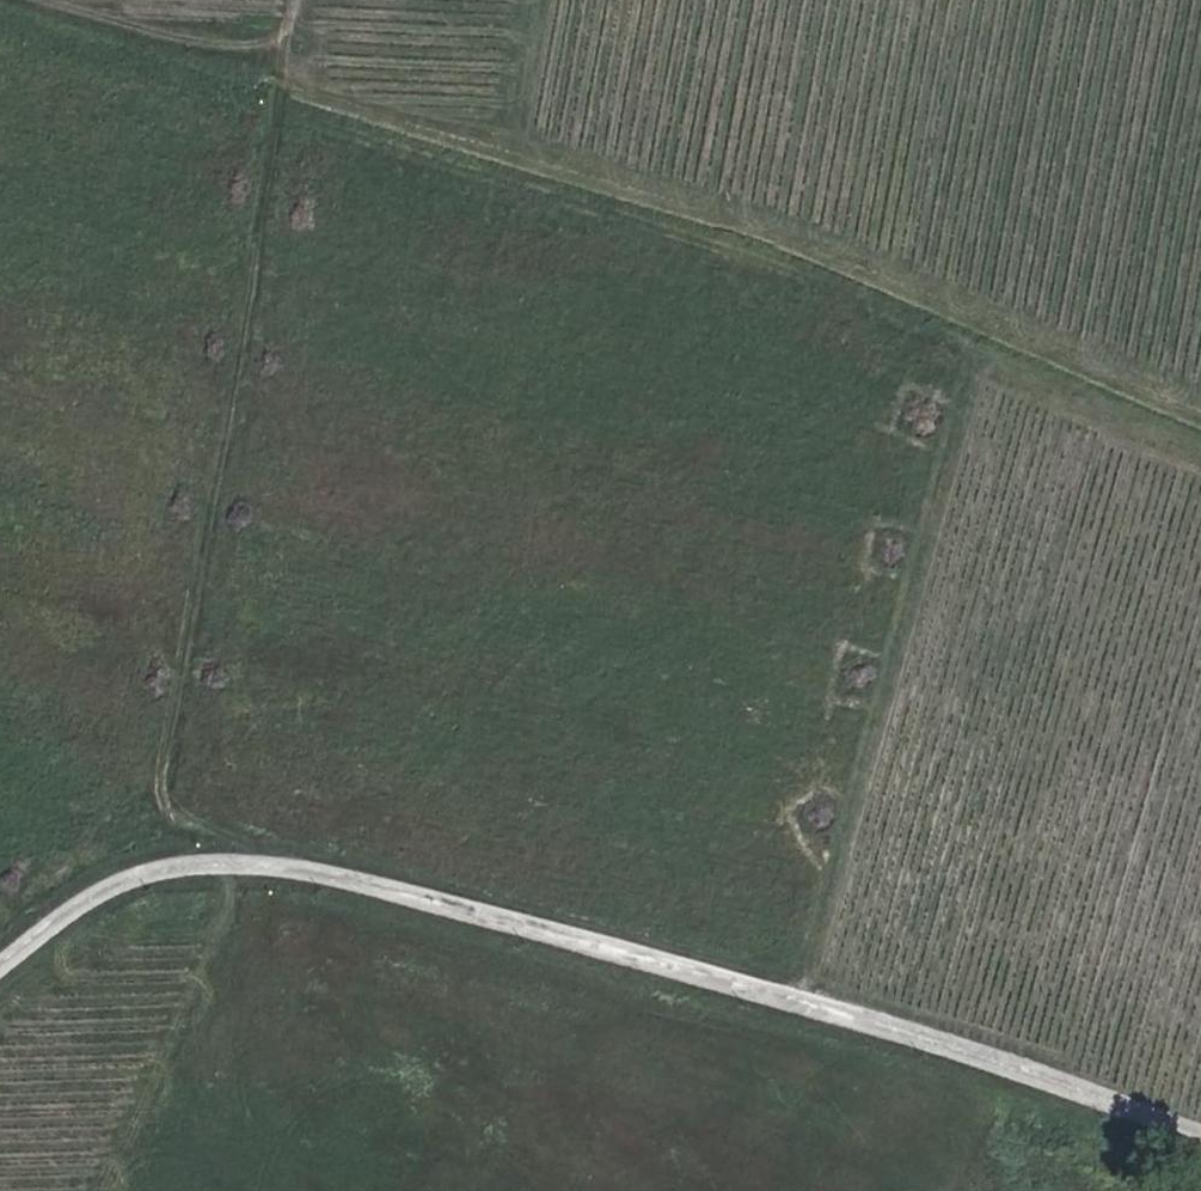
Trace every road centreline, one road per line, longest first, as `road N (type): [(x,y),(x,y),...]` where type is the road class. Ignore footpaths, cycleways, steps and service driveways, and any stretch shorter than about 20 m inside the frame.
road 1 (track): [(0,969),(87,901),(147,875),(223,866),(285,870),(791,1000),(1200,1134)]

